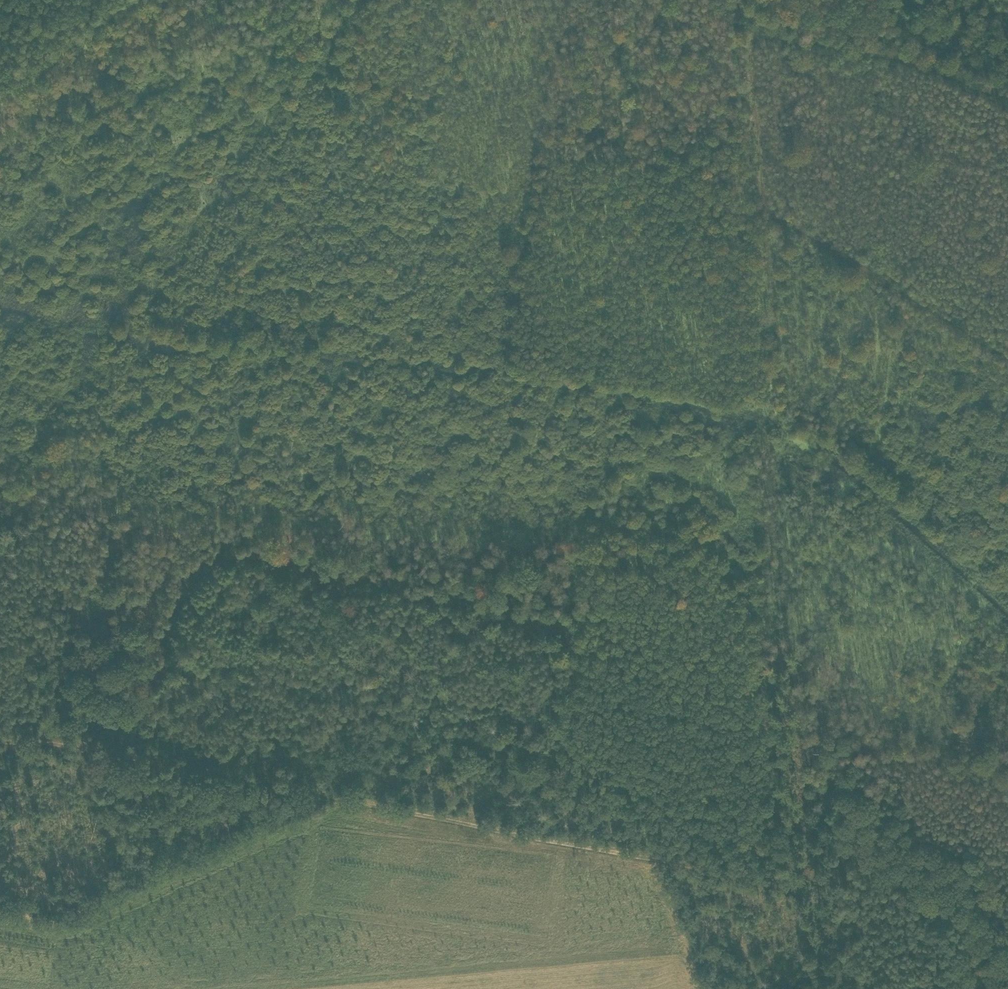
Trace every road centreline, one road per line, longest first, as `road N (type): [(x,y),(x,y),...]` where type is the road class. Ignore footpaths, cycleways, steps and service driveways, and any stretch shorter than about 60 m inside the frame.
road 1 (track): [(1007,599),(783,408),(744,37),(874,52),(1007,97)]
road 2 (track): [(826,988),(818,894),(810,883),(0,741)]

